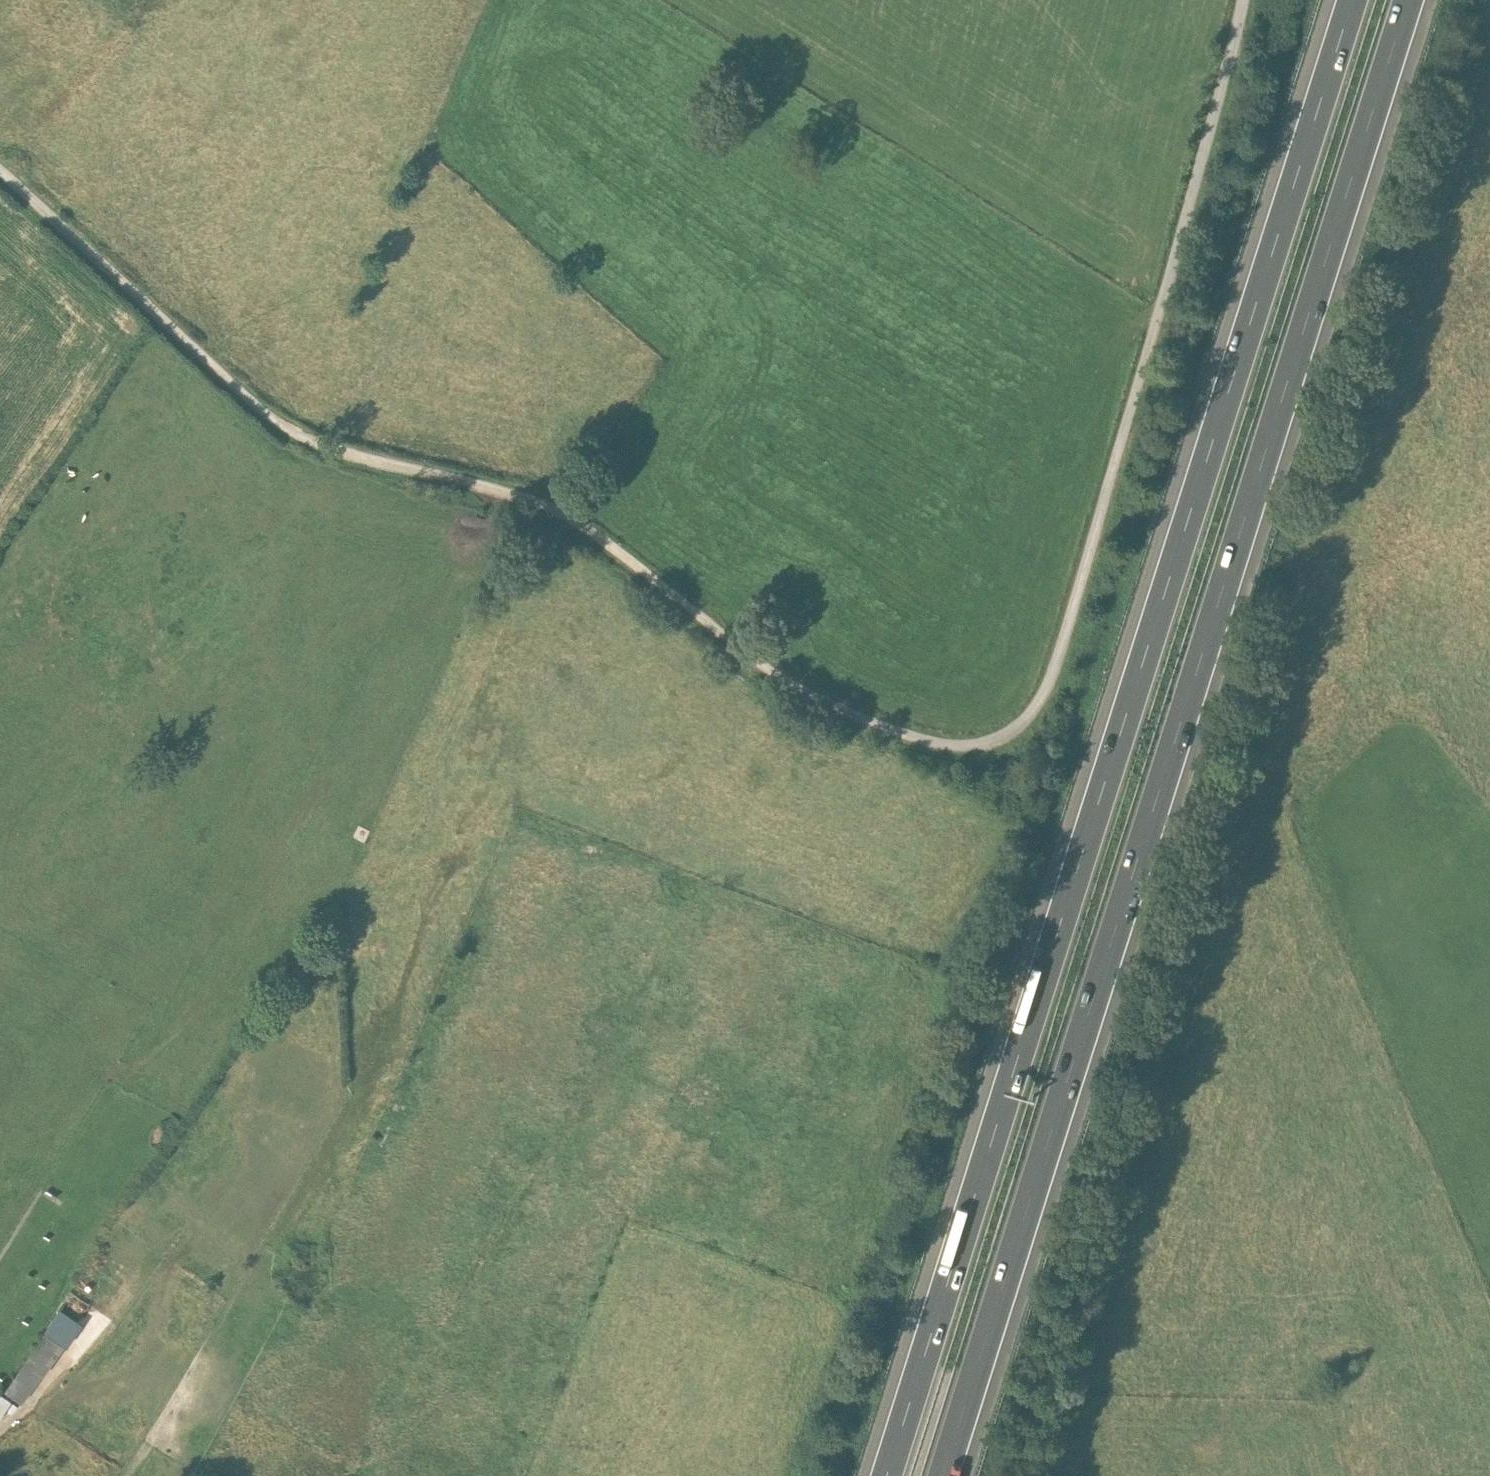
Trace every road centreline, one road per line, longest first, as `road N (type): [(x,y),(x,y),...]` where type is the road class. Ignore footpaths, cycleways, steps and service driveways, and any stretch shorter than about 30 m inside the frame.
road 1 (track): [(1245,0),(1053,678),(1023,729),(991,745),(920,743),(790,686),(605,541),(538,503),(340,454),(289,432),(0,172)]
road 2 (motorway): [(943,1475),(1411,0)]
road 3 (motorway): [(1353,0),(886,1475)]

